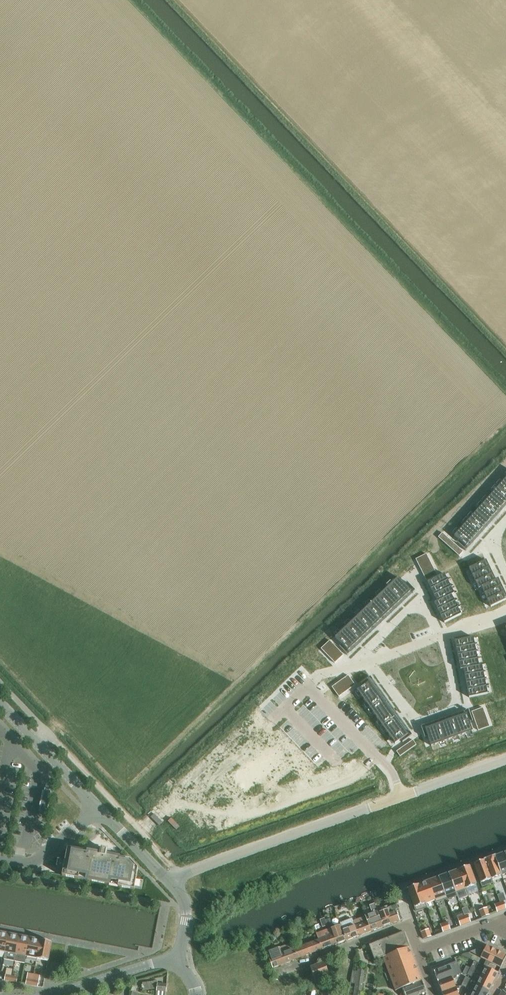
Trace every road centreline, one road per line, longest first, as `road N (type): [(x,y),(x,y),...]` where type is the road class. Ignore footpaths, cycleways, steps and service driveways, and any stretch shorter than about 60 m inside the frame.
road 1 (unclassified): [(401,796),(172,884)]
road 2 (residential): [(418,950),(408,923),(280,970)]
road 3 (unclassified): [(306,687),(388,769),(401,796)]
road 4 (residential): [(0,709),(99,809)]
road 5 (residential): [(176,960),(53,994)]

